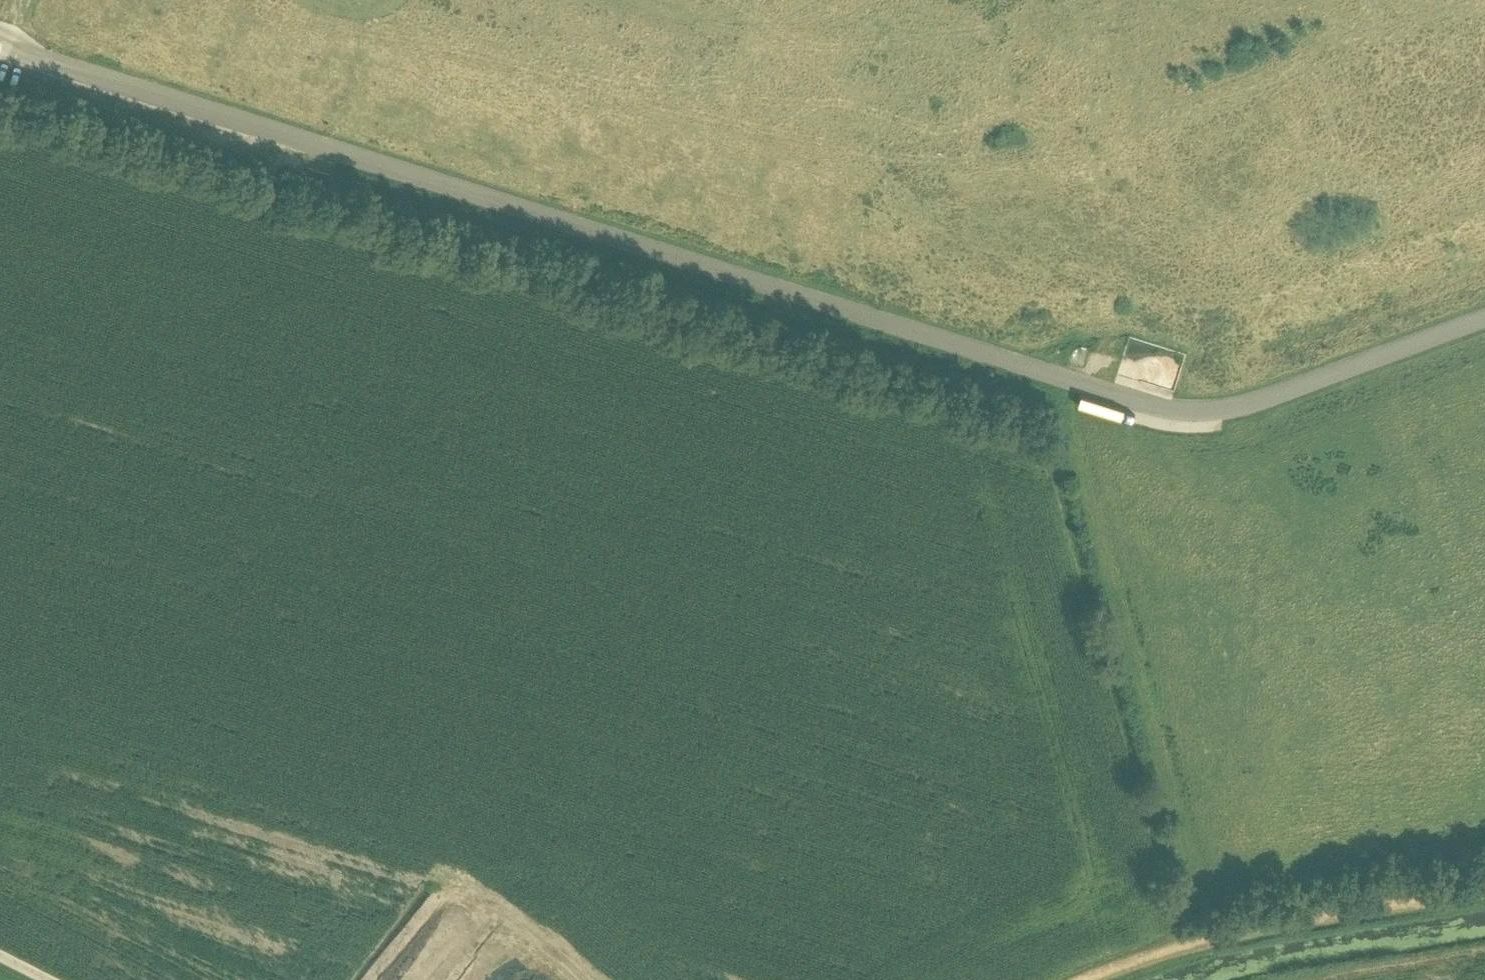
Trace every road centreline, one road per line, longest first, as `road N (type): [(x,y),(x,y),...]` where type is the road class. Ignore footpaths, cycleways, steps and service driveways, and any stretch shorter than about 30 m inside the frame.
road 1 (track): [(1484,891),(1185,946),(1099,979)]

